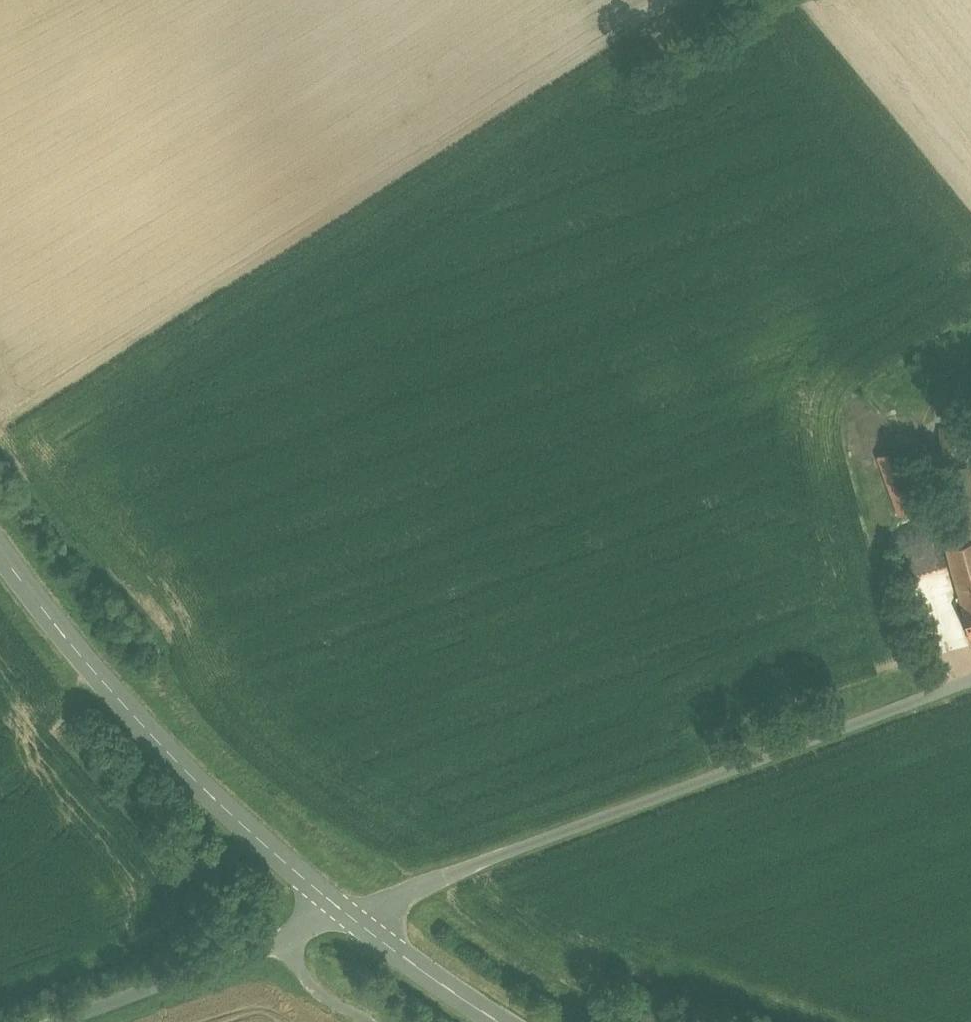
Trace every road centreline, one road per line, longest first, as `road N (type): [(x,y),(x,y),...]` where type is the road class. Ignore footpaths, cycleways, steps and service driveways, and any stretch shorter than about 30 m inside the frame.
road 1 (tertiary): [(348,911),(195,779),(69,642),(0,547)]
road 2 (unclassified): [(53,1021),(348,911)]
road 3 (tertiary): [(506,1021),(348,911)]
road 4 (track): [(290,933),(312,985),(373,1021)]

